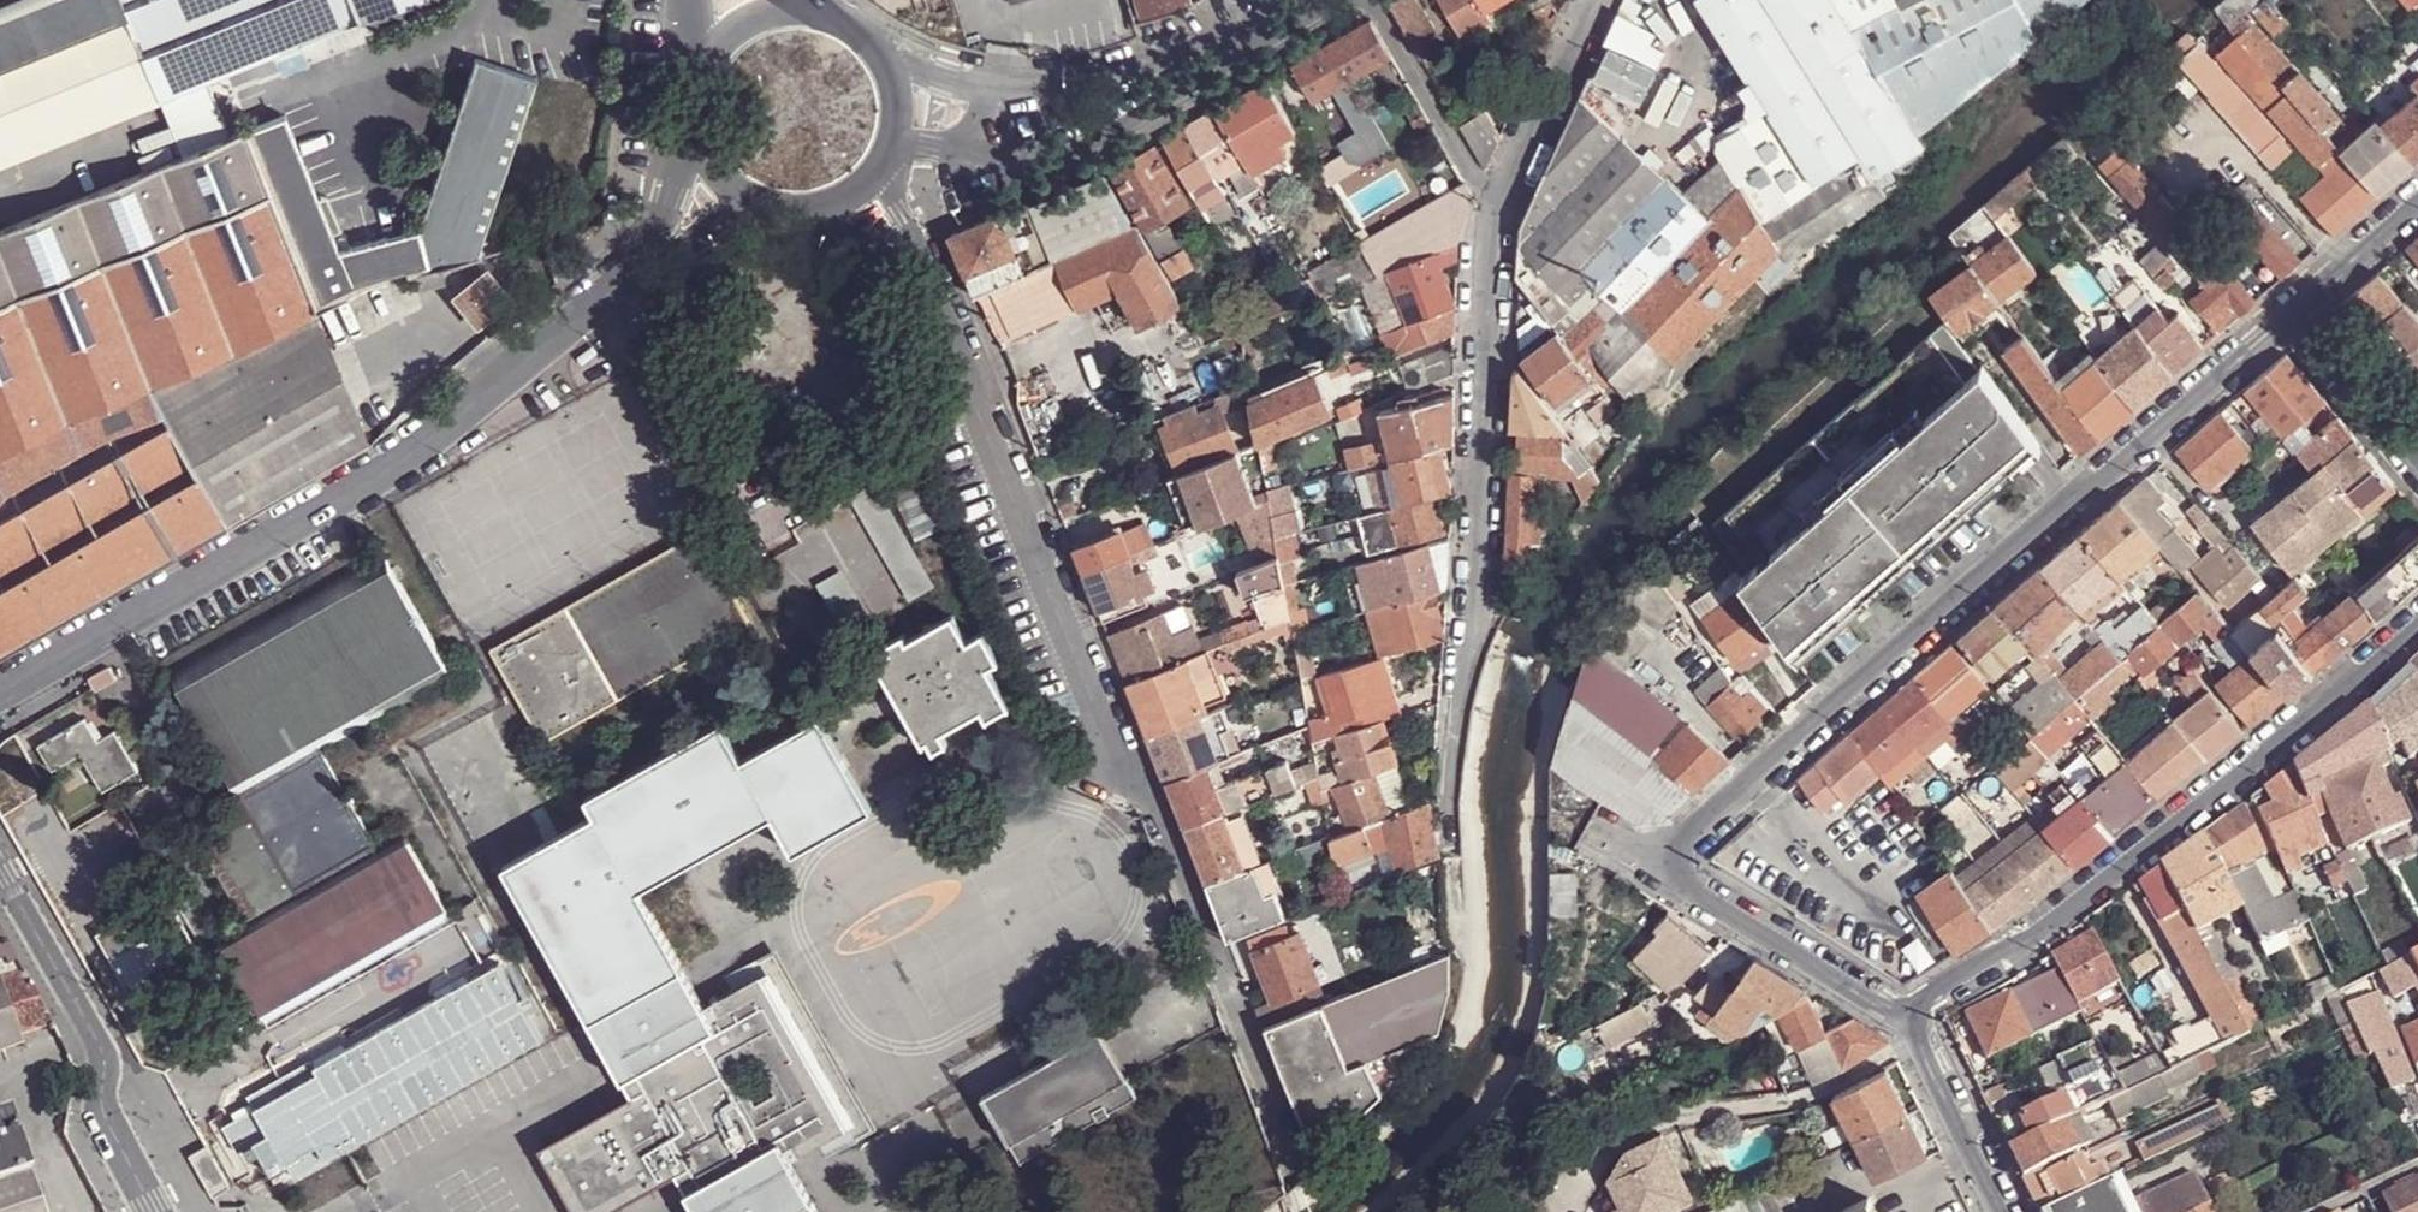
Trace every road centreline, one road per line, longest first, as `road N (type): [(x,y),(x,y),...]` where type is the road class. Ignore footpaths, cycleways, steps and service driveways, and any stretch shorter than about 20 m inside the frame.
road 1 (residential): [(1902,1017),(1691,893),(1678,866),(1690,839),(2292,308)]
road 2 (residential): [(933,284),(1119,768),(1155,803),(1296,1157)]
road 3 (residential): [(650,258),(398,466),(0,696)]
road 4 (residential): [(2417,616),(2036,936),(1902,1017)]
road 5 (residential): [(1500,220),(1455,832)]
road 6 (residential): [(156,1211),(103,1110),(102,1050),(0,864)]
road 7 (unclassified): [(955,157),(1019,172),(1058,159),(1232,62)]
road 8 (unclassified): [(1232,62),(1043,100),(979,89)]
road 9 (residential): [(1377,0),(1500,220)]
road 10 (residential): [(1594,0),(1500,220)]
road 11 (residential): [(1902,1017),(2004,1211)]
road 12 (residential): [(2292,308),(2417,445)]
road 13 (residential): [(2292,308),(2417,199)]
road 14 (residential): [(816,10),(770,11),(729,32),(698,73)]
road 15 (residential): [(822,213),(933,284)]
road 16 (residential): [(933,284),(883,170)]
road 17 (residential): [(696,144),(650,258)]
road 18 (residential): [(650,258),(761,210)]

